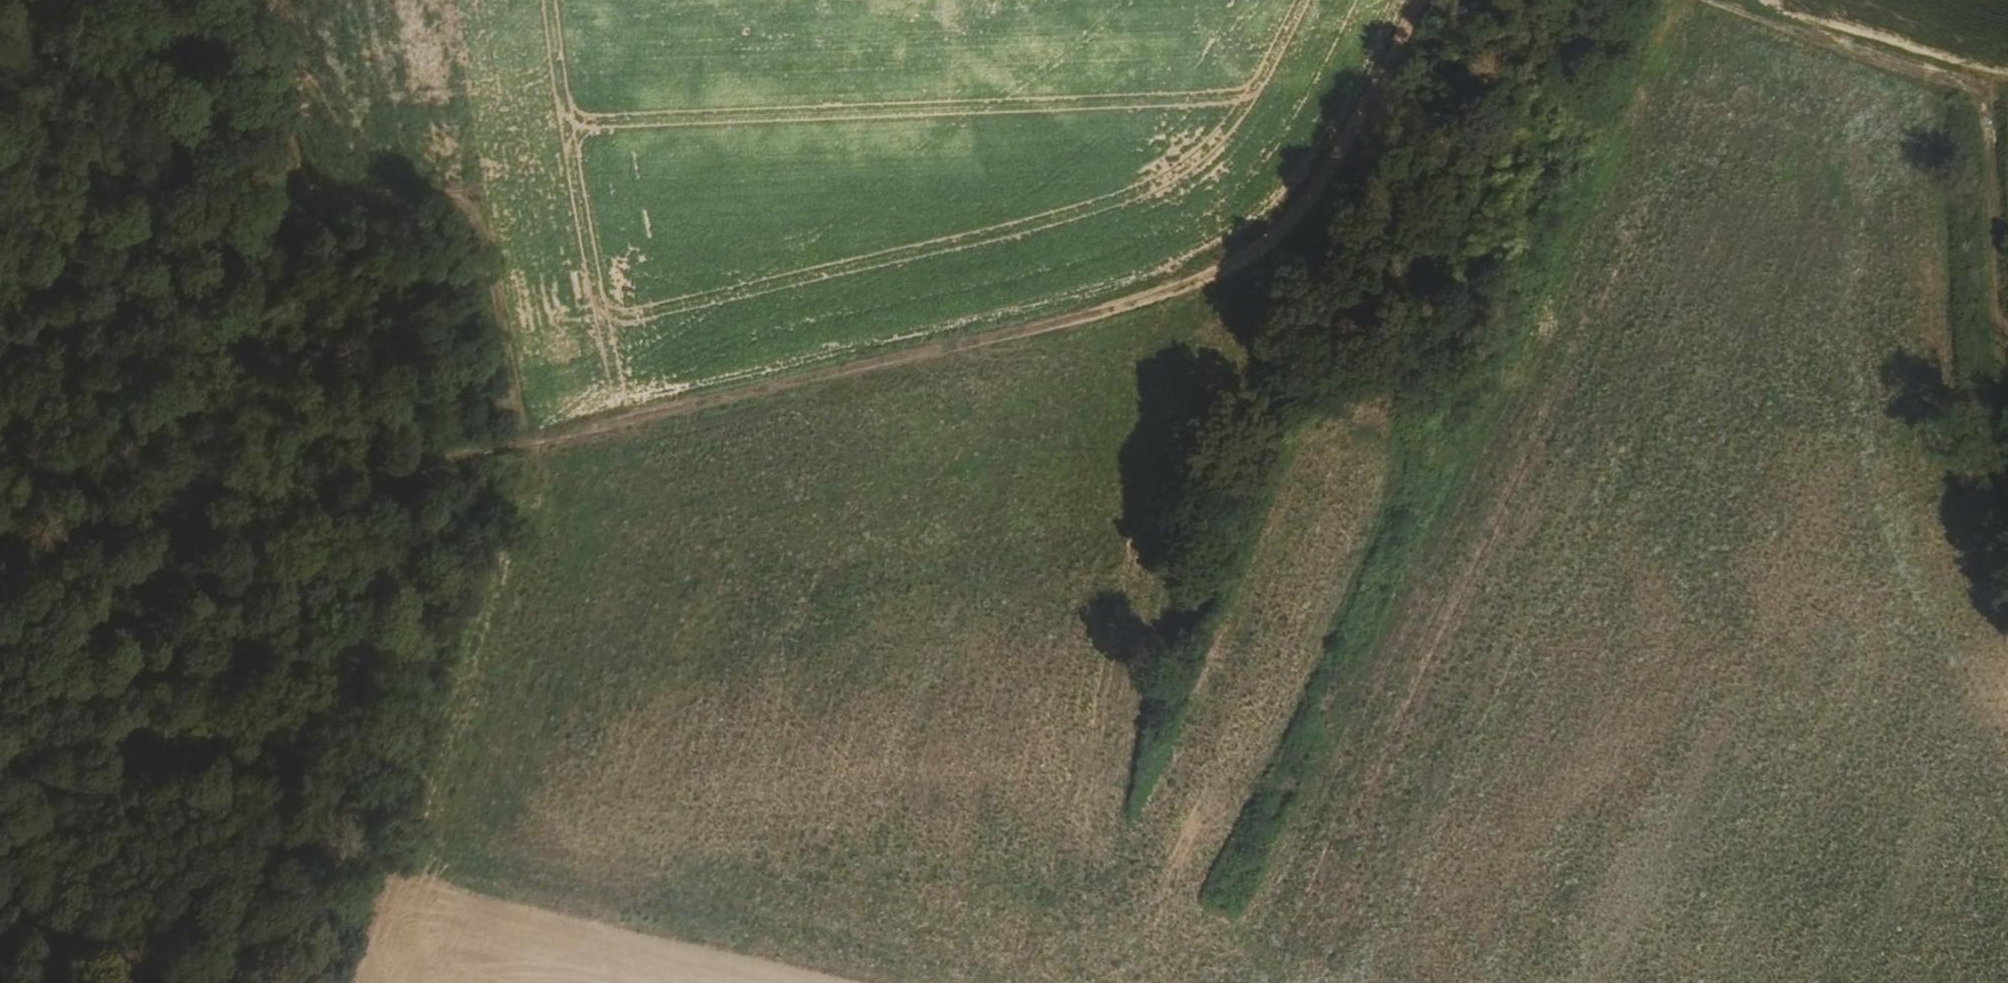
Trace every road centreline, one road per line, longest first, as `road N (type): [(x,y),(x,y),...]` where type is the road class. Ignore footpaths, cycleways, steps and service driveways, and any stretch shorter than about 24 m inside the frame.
road 1 (track): [(1408,0),(1296,216),(1236,262),(77,546),(0,543)]
road 2 (track): [(2007,318),(1982,95),(1734,0)]
road 3 (track): [(324,482),(257,0)]
road 4 (track): [(1789,21),(1828,24),(2007,69)]

